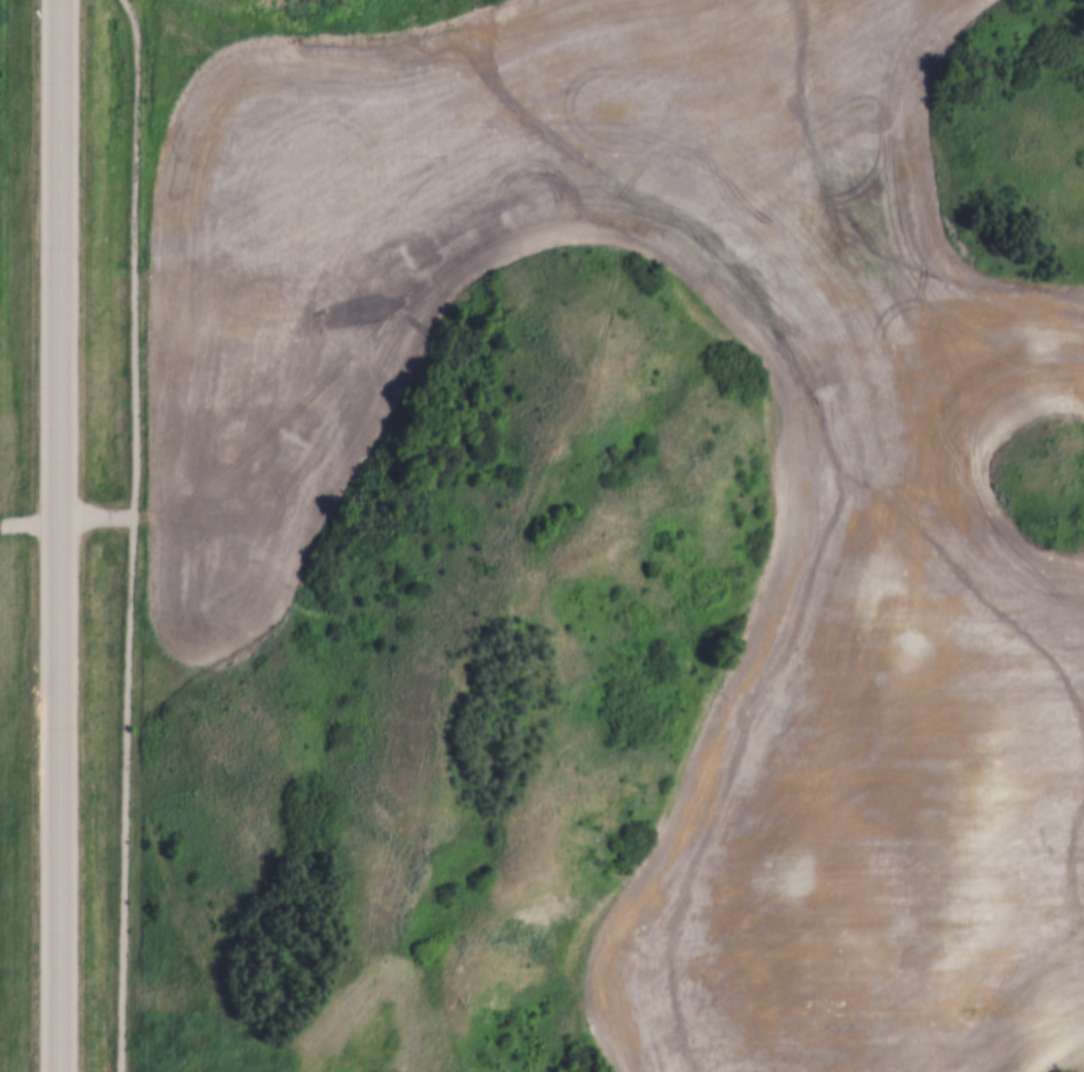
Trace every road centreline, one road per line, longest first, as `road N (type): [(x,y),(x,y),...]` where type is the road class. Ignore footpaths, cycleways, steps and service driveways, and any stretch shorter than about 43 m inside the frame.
road 1 (residential): [(56,1071),(58,0)]
road 2 (track): [(615,292),(576,430),(444,724),(409,868),(341,1071)]

